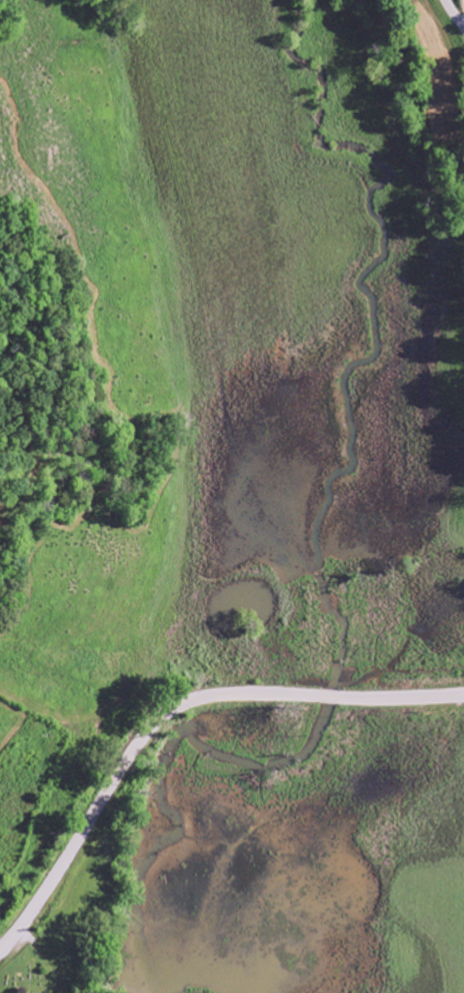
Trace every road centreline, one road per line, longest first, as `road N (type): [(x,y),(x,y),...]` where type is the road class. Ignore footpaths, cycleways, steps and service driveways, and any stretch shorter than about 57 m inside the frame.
road 1 (secondary): [(463,695),(252,694),(167,715),(128,759),(0,954)]

